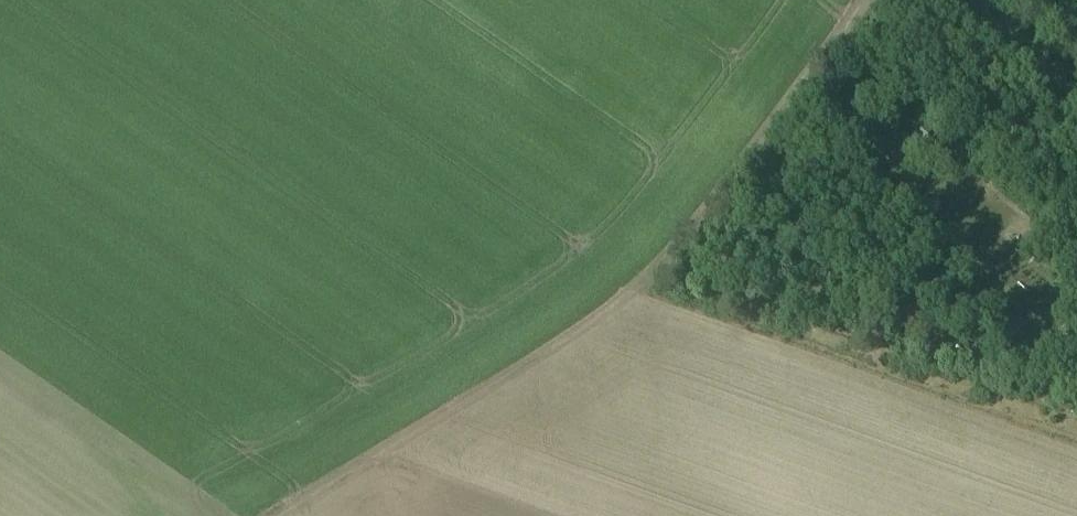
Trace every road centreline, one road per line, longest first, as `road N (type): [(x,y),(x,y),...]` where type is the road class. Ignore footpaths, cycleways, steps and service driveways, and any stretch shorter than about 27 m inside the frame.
road 1 (unclassified): [(1076,87),(978,0)]

